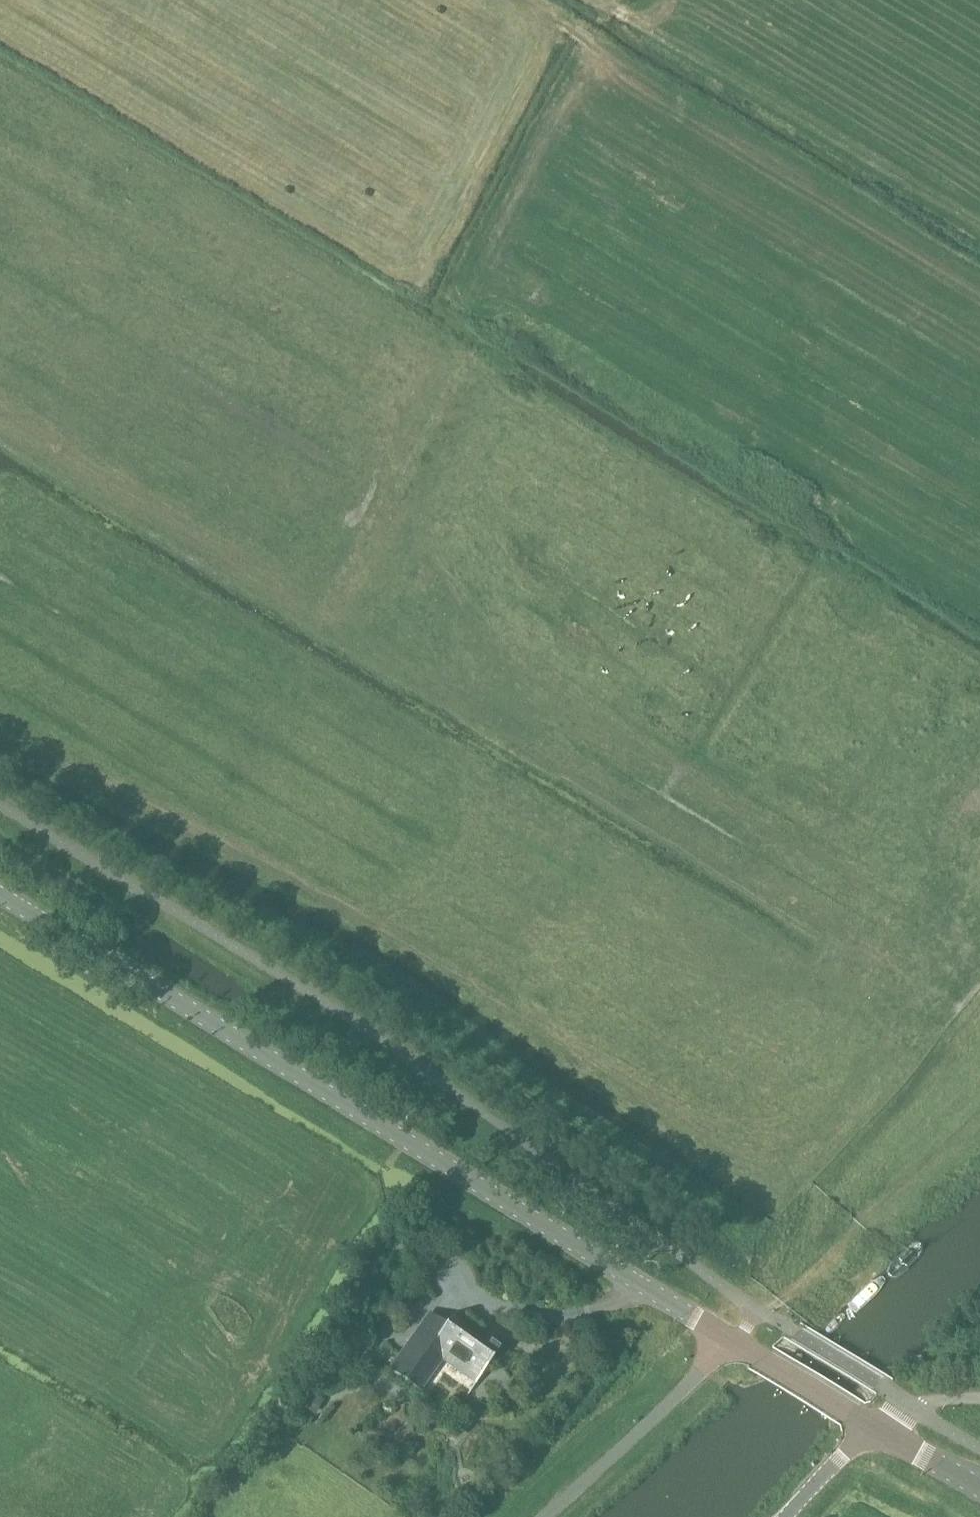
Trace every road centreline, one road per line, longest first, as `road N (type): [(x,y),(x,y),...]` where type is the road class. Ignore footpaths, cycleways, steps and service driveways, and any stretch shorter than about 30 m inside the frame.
road 1 (tertiary): [(736,1341),(0,901)]
road 2 (track): [(979,282),(520,0)]
road 3 (track): [(979,1025),(825,1197),(749,1305)]
road 4 (unclassified): [(546,1516),(736,1341)]
road 5 (tertiary): [(881,1428),(736,1341)]
road 6 (unclassified): [(795,1516),(881,1428)]

